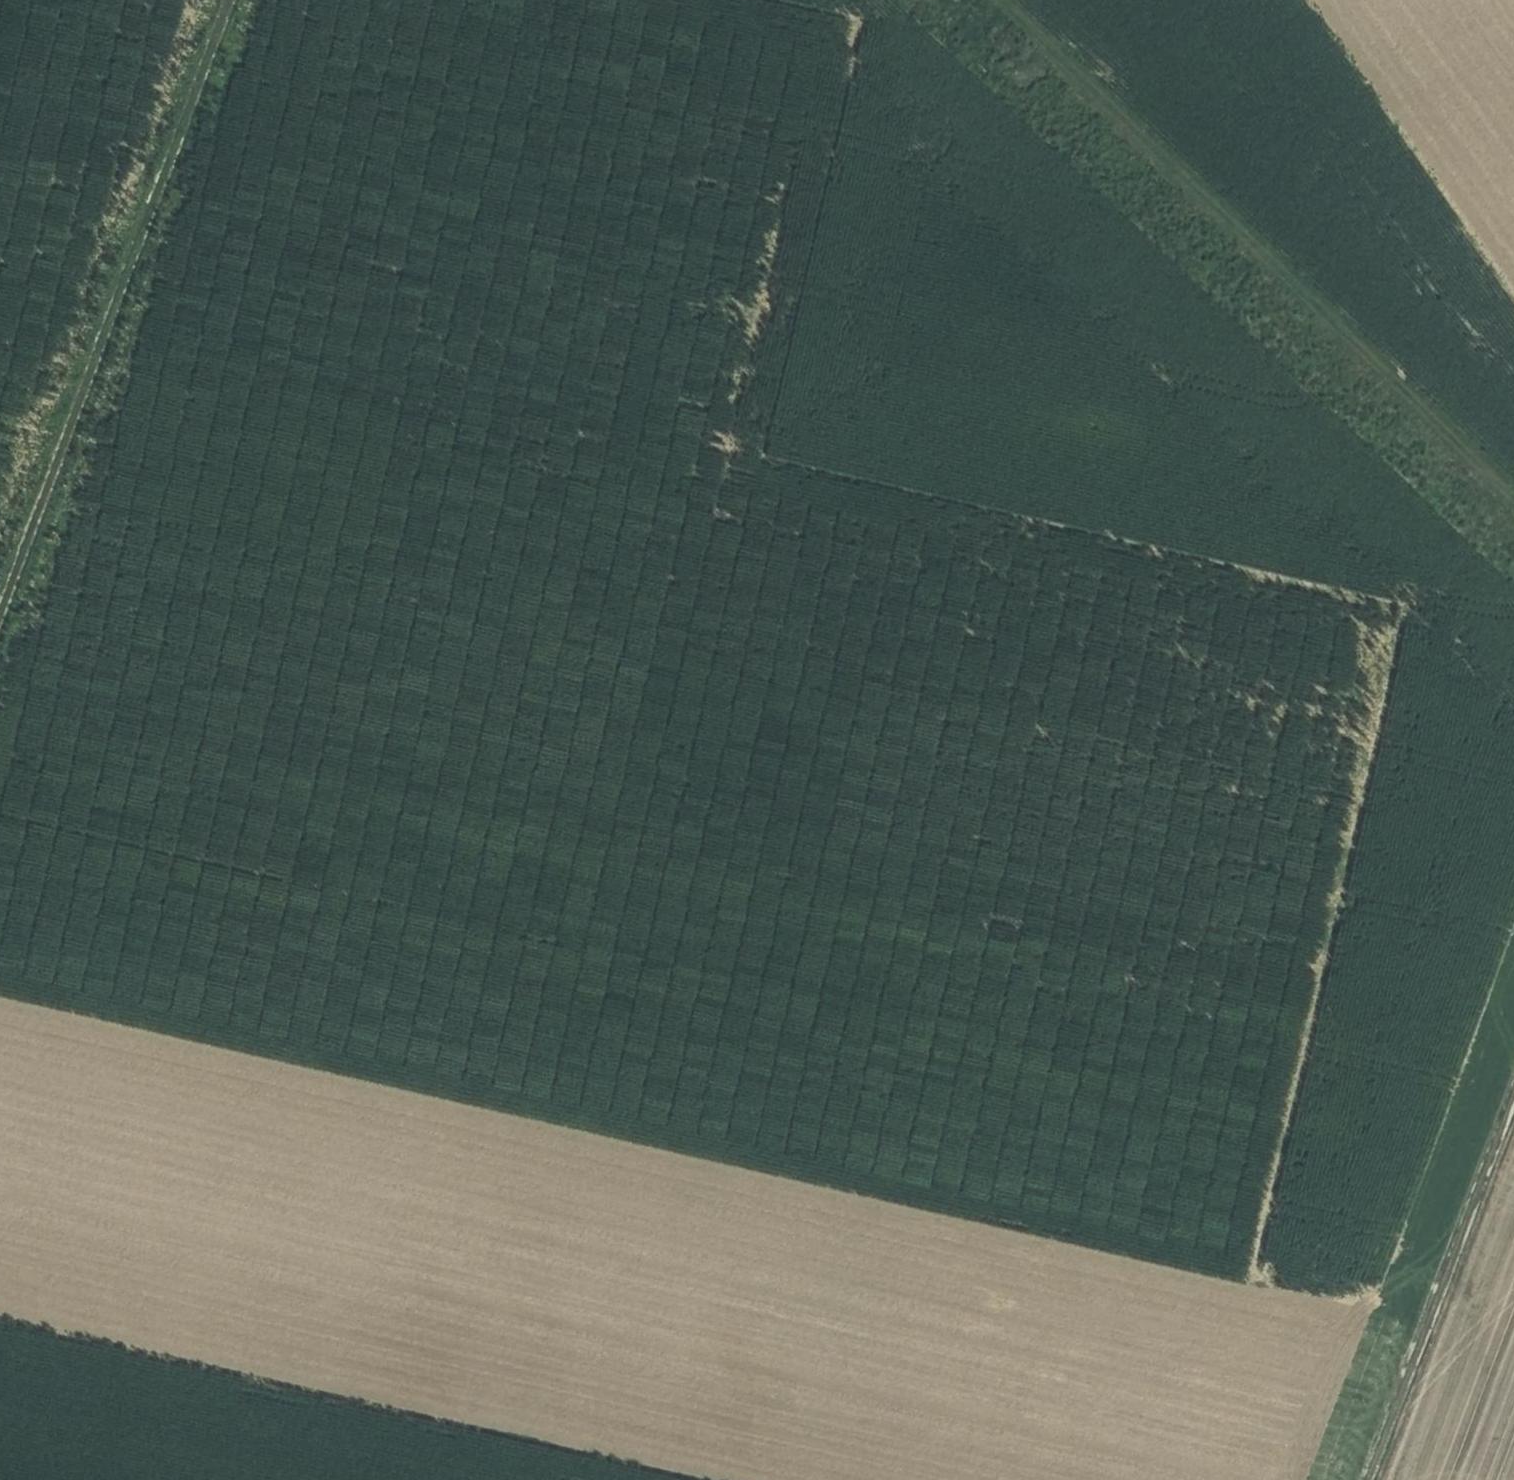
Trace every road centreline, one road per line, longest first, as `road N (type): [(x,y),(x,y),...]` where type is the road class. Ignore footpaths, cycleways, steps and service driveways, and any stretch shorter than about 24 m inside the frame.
road 1 (track): [(1001,0),(1513,494)]
road 2 (track): [(0,615),(228,0)]
road 3 (track): [(1368,1479),(1513,1091)]

